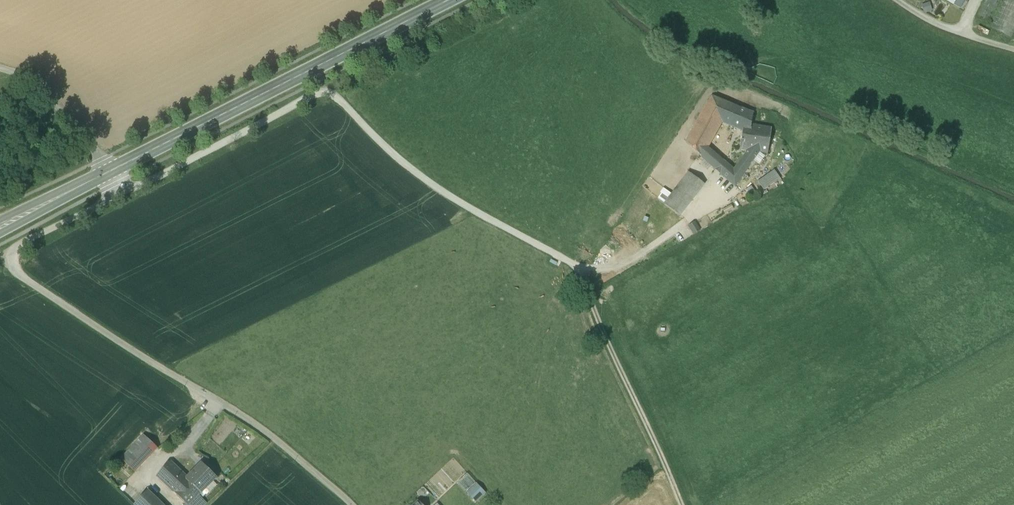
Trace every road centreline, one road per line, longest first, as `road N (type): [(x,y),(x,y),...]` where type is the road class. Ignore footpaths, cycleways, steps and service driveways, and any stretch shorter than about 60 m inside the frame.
road 1 (unclassified): [(125,192),(327,91),(423,179),(591,269)]
road 2 (unclassified): [(351,504),(271,438),(42,291),(2,255)]
road 3 (secondary): [(450,0),(111,171)]
road 4 (track): [(564,260),(586,287),(682,504)]
road 5 (track): [(591,269),(662,246),(734,187)]
road 6 (unclassified): [(0,71),(28,79),(111,171)]
road 7 (unclassified): [(2,255),(125,192)]
road 8 (track): [(1013,49),(931,24),(892,0)]
road 9 (secondary): [(111,171),(0,228)]

